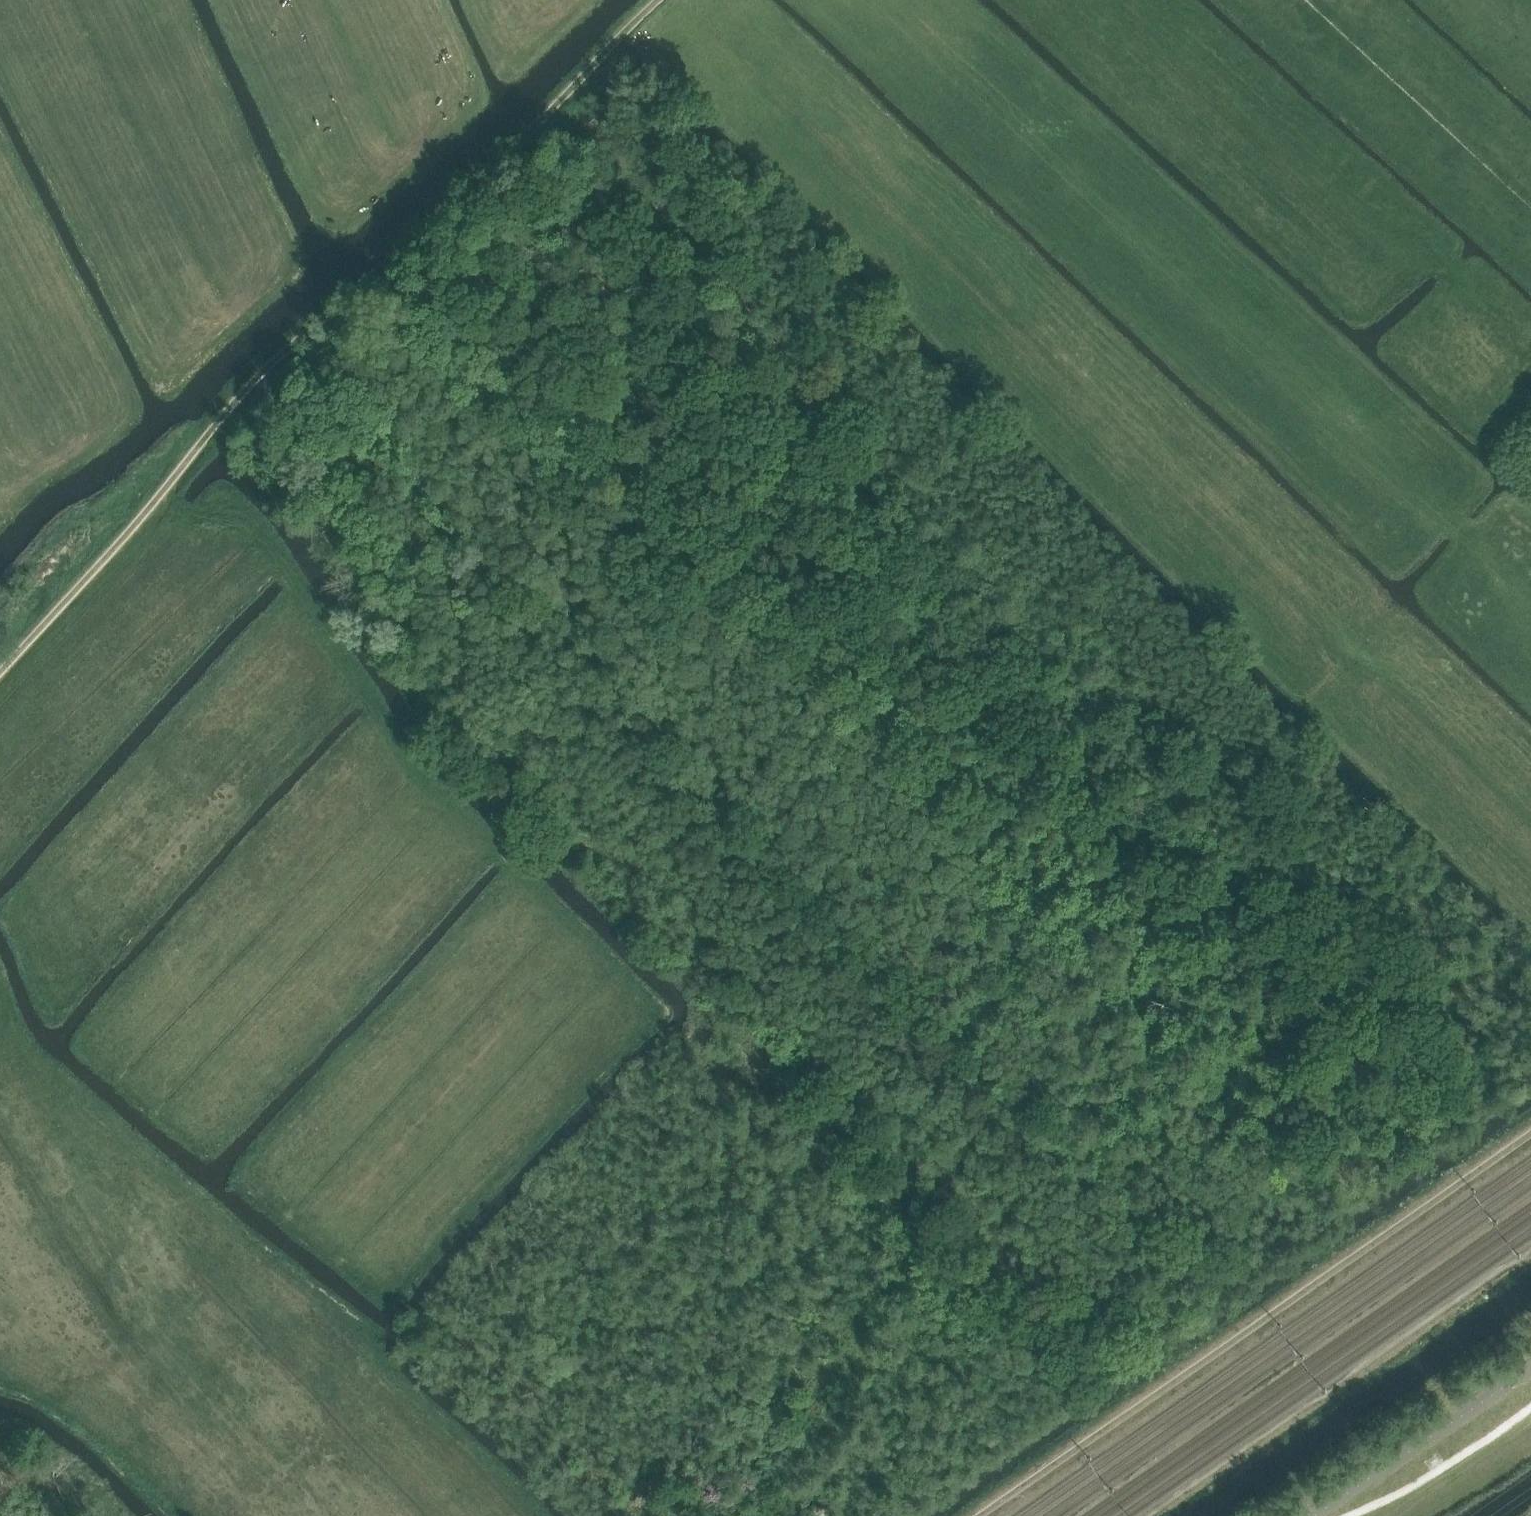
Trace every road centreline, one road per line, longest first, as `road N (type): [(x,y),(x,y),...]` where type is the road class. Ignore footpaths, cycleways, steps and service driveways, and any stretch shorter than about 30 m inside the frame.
road 1 (track): [(0,676),(127,539),(298,330),(662,0)]
road 2 (track): [(1530,1137),(985,1515)]

